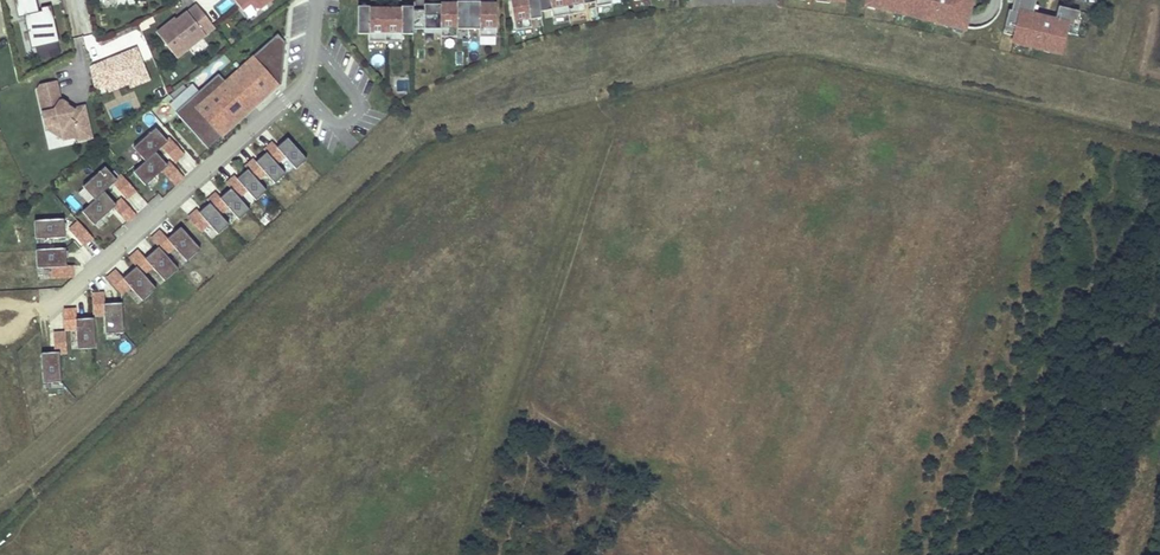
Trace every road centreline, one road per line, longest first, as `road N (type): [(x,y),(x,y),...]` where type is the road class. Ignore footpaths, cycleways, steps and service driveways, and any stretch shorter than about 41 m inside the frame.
road 1 (residential): [(317,0),(305,84),(42,315)]

